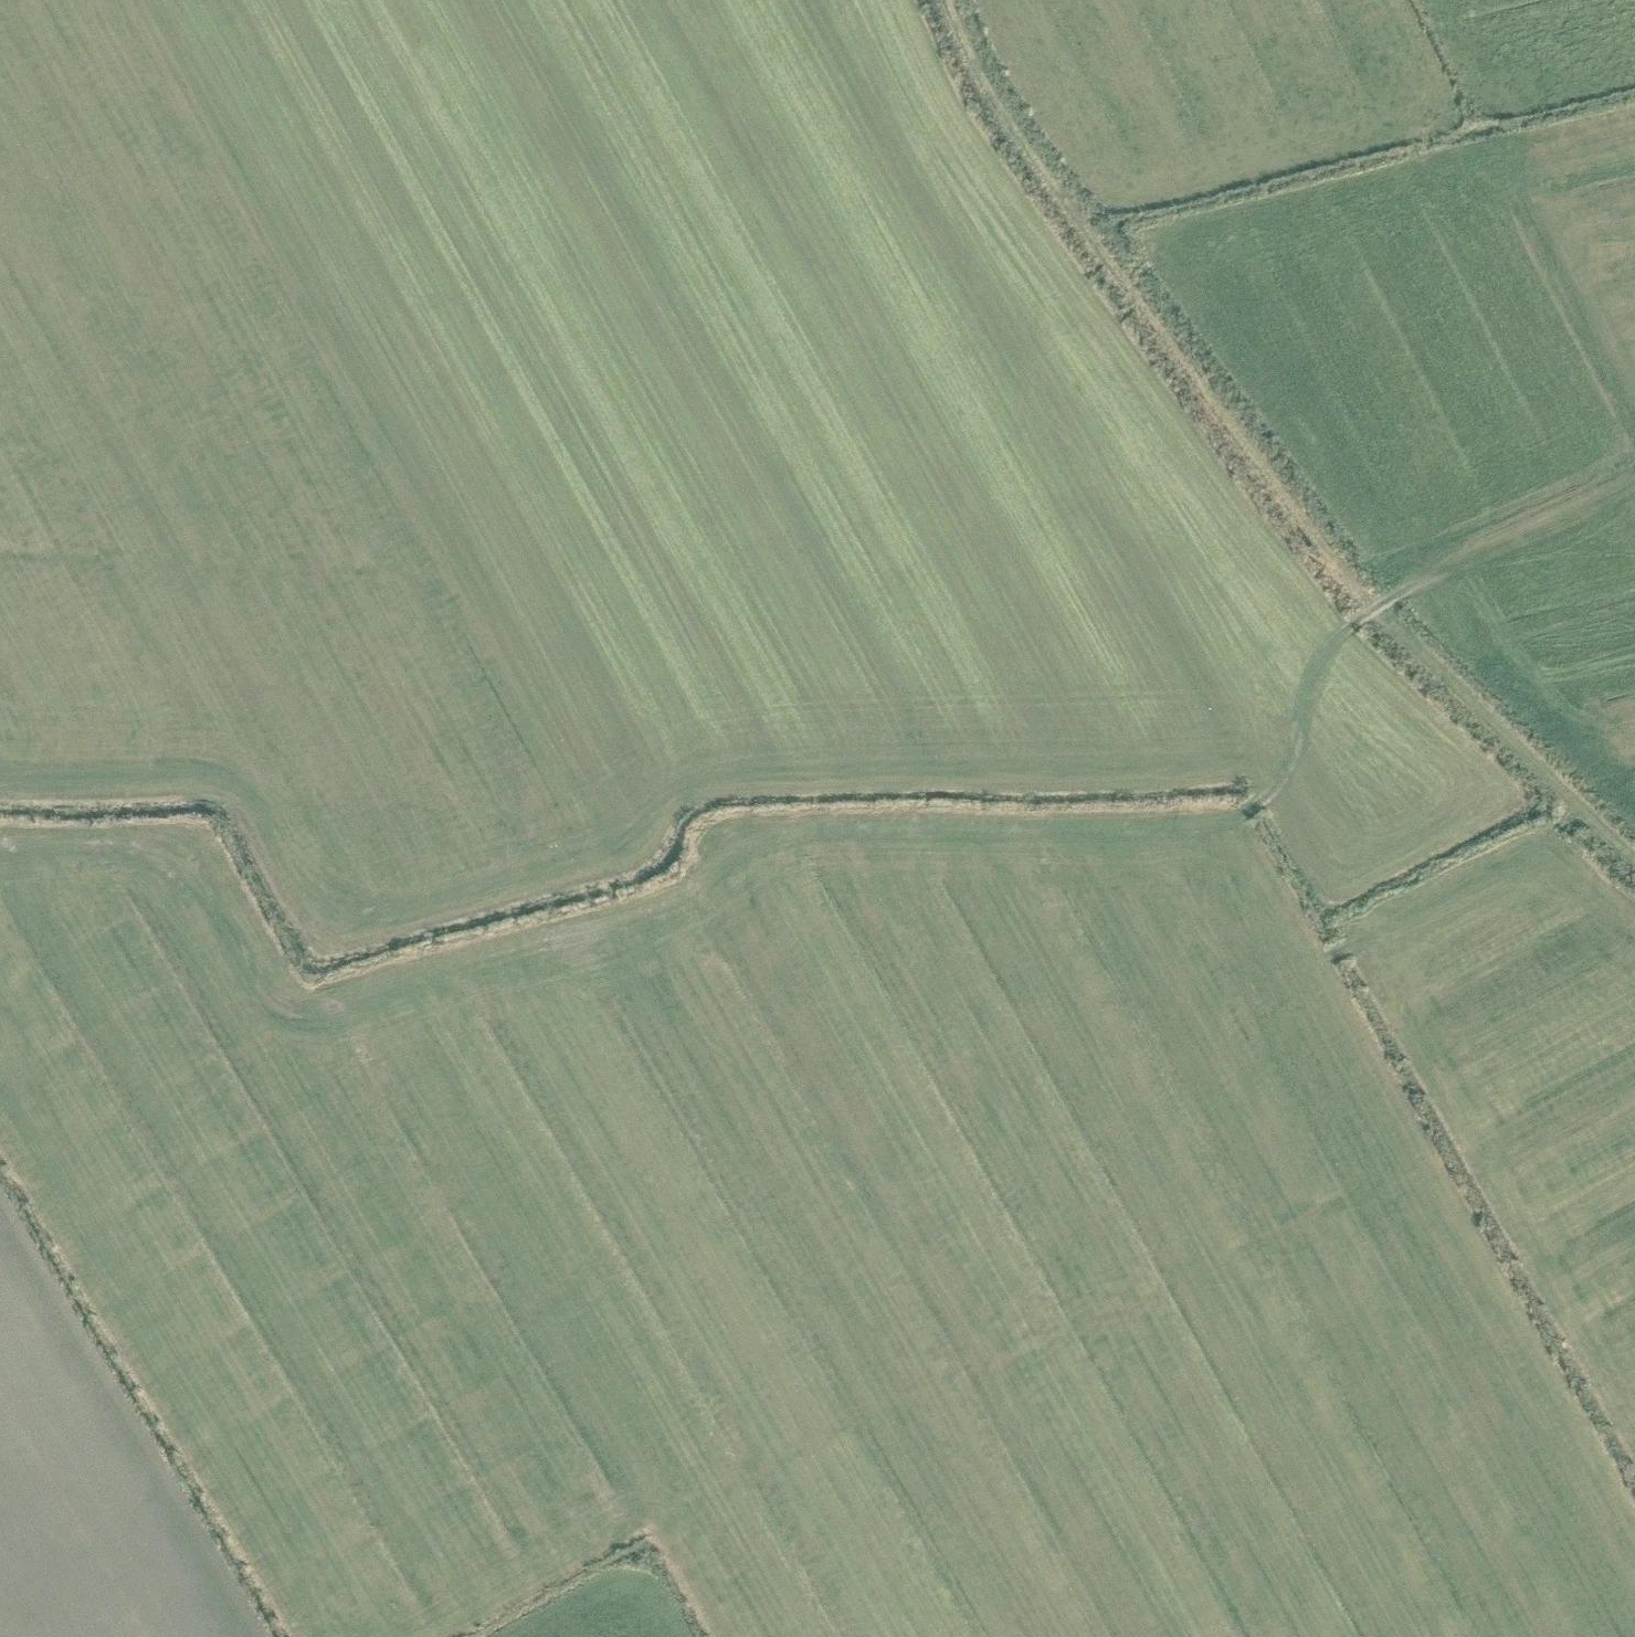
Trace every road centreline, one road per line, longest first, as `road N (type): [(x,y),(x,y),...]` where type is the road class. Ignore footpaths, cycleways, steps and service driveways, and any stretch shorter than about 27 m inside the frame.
road 1 (track): [(948,0),(970,60),(1056,191),(1316,545),(1634,861)]

